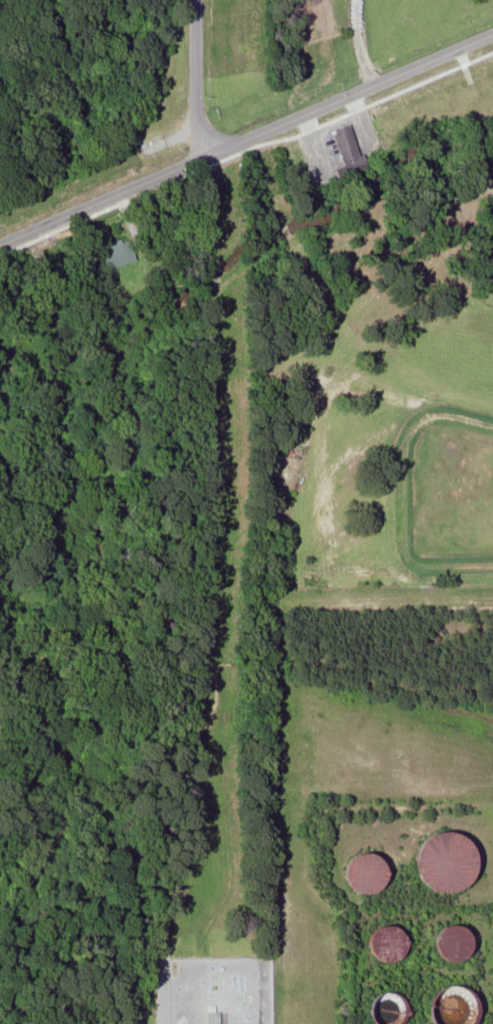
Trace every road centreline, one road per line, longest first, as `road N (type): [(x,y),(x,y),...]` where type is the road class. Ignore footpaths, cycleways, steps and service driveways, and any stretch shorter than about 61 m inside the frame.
road 1 (primary): [(0,247),(492,30)]
road 2 (residential): [(200,158),(197,0)]

